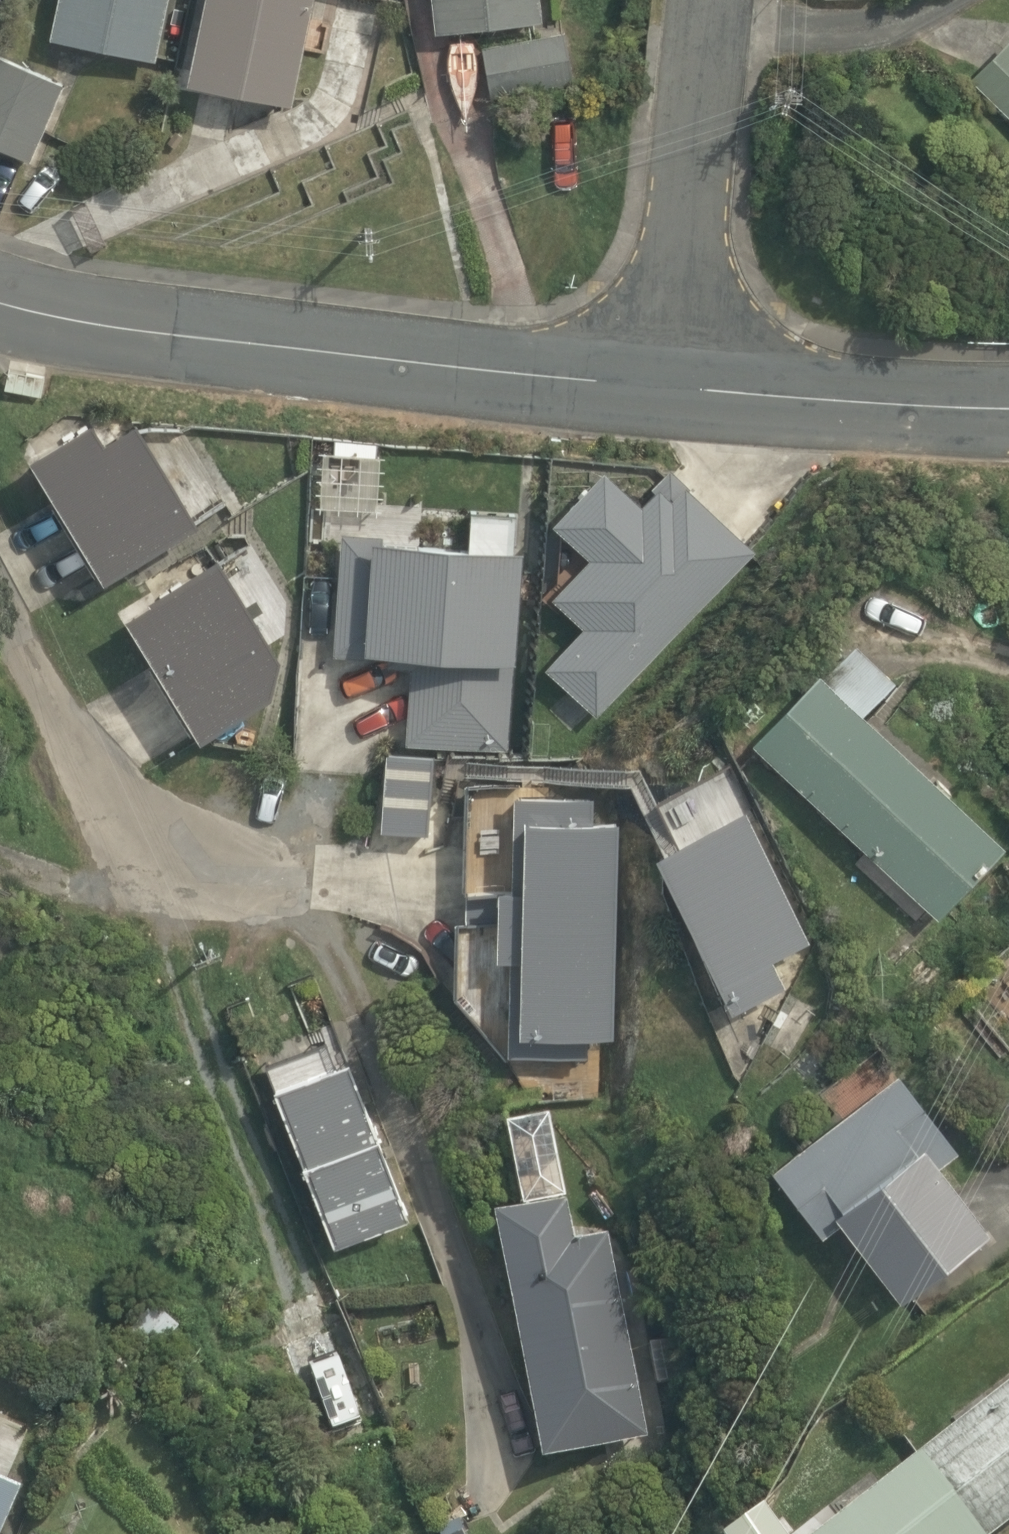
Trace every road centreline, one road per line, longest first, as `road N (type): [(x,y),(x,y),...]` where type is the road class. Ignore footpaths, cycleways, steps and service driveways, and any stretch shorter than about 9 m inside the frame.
road 1 (tertiary): [(0,302),(105,328),(665,386)]
road 2 (residential): [(0,603),(81,755),(153,852),(203,869),(380,882)]
road 3 (tertiary): [(665,386),(1008,417)]
road 4 (residential): [(665,386),(709,45)]
road 5 (residential): [(709,45),(813,35),(939,0)]

